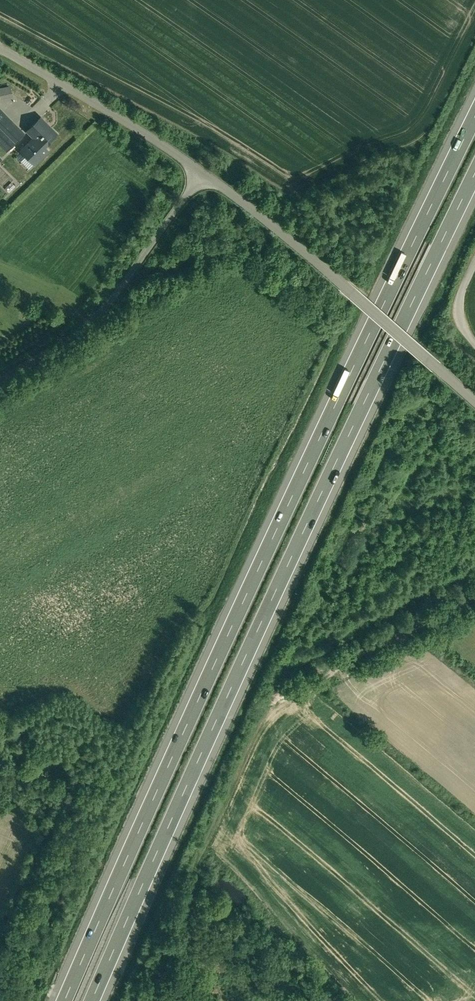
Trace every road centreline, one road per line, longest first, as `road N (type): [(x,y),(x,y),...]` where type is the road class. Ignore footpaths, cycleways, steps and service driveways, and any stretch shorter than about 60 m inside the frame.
road 1 (motorway): [(474,104),(215,640),(55,1000)]
road 2 (motorway): [(93,1000),(474,180)]
road 3 (unclassified): [(474,393),(343,271),(202,164)]
road 4 (unclassified): [(0,381),(70,339),(202,164)]
road 5 (unclassified): [(202,164),(0,43)]

